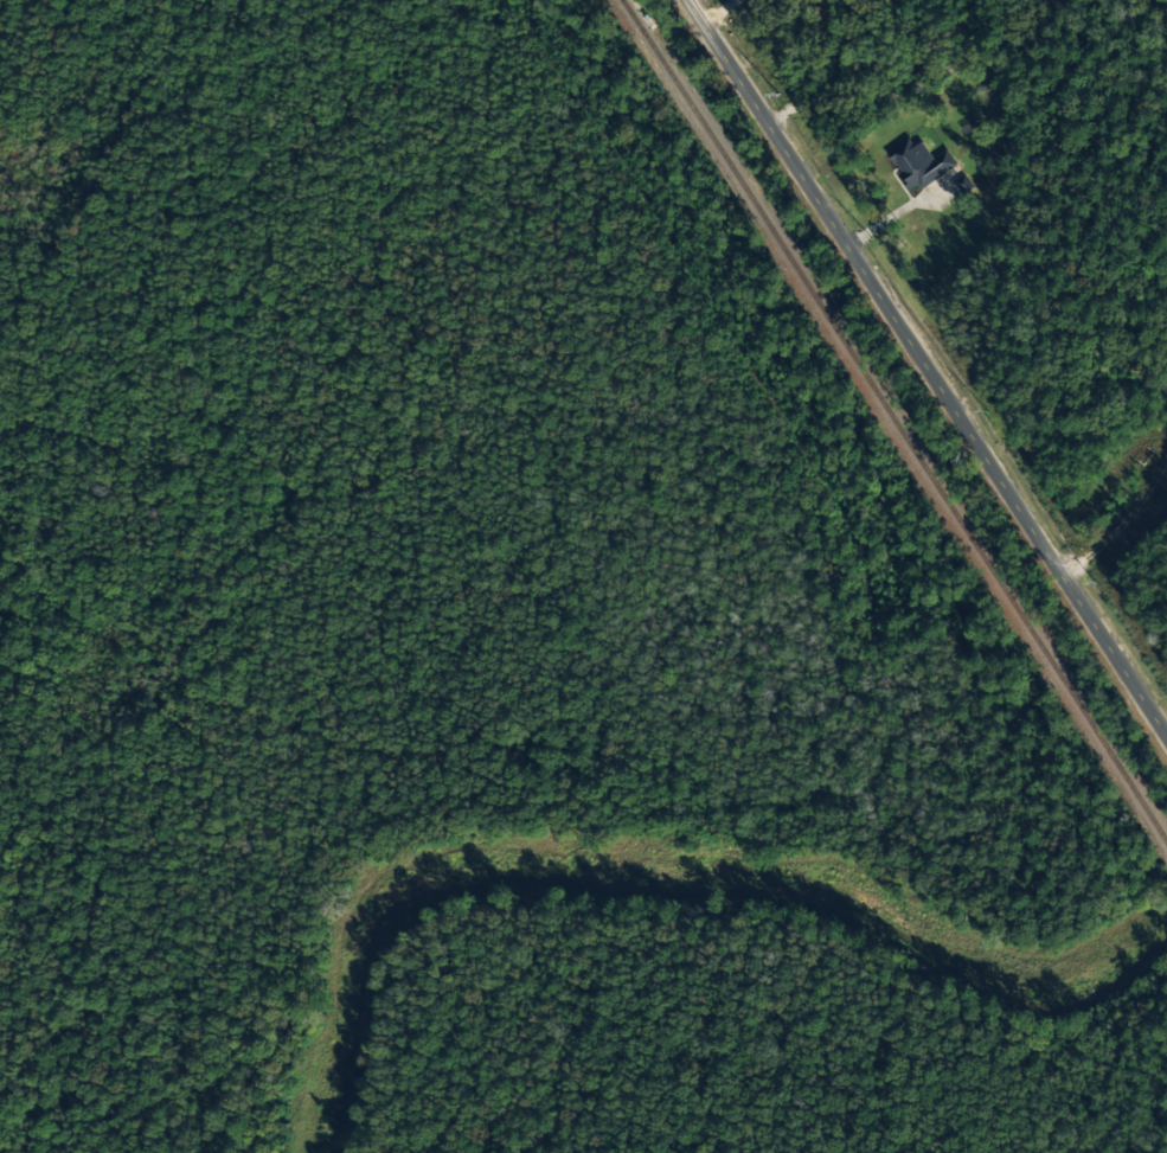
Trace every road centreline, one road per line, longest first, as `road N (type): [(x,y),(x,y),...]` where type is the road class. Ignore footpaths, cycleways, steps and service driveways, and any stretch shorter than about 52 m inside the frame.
road 1 (residential): [(1166,734),(692,0)]

